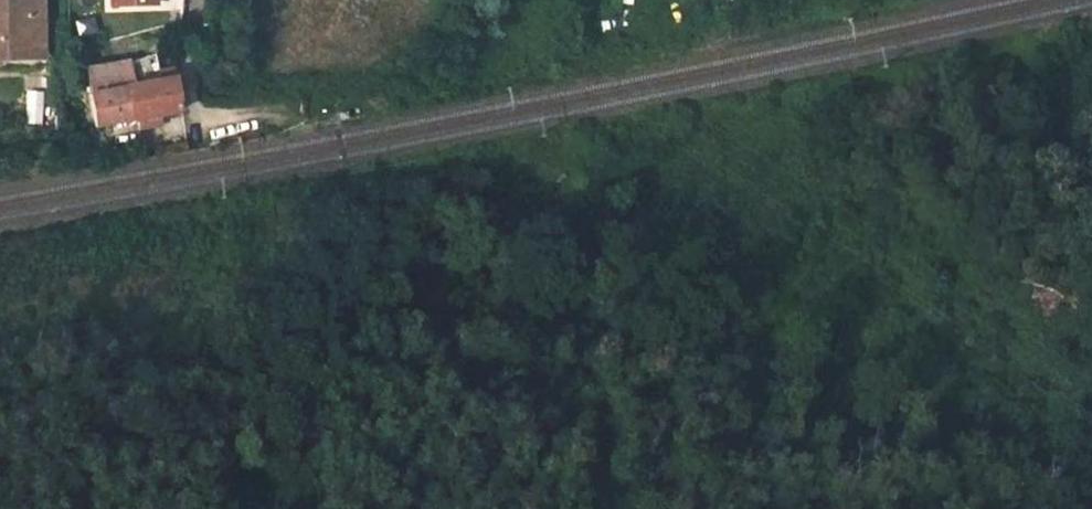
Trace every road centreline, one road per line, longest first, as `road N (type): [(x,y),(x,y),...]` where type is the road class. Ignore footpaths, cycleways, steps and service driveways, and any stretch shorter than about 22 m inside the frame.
road 1 (residential): [(195,0),(190,111),(221,120)]

